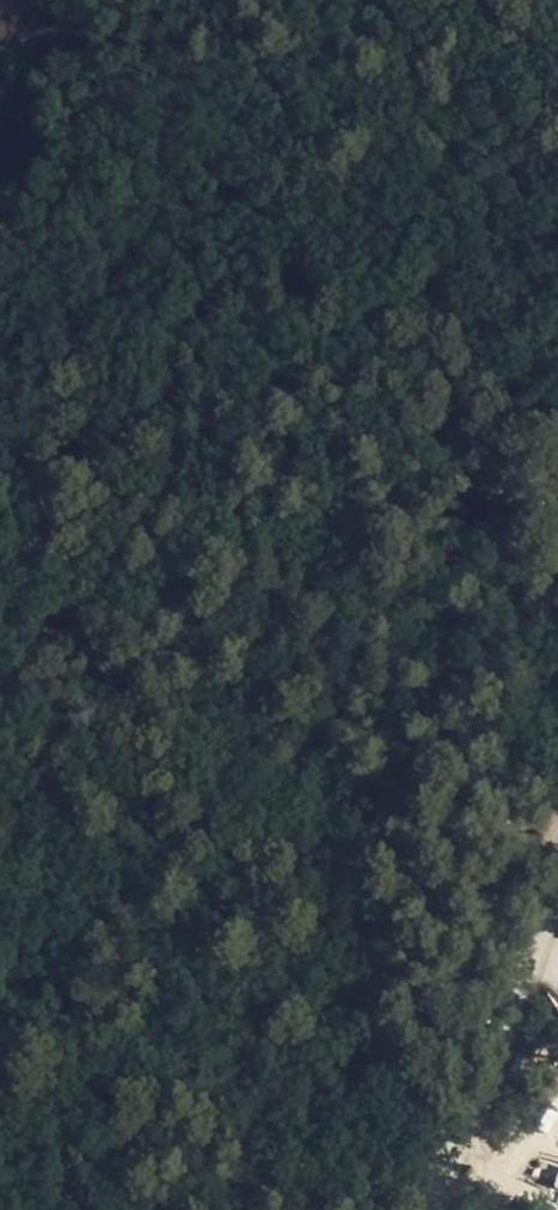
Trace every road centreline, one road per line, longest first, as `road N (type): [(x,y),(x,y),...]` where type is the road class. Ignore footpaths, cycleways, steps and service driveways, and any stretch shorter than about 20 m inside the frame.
road 1 (unclassified): [(442,1209),(476,1145),(557,921)]

